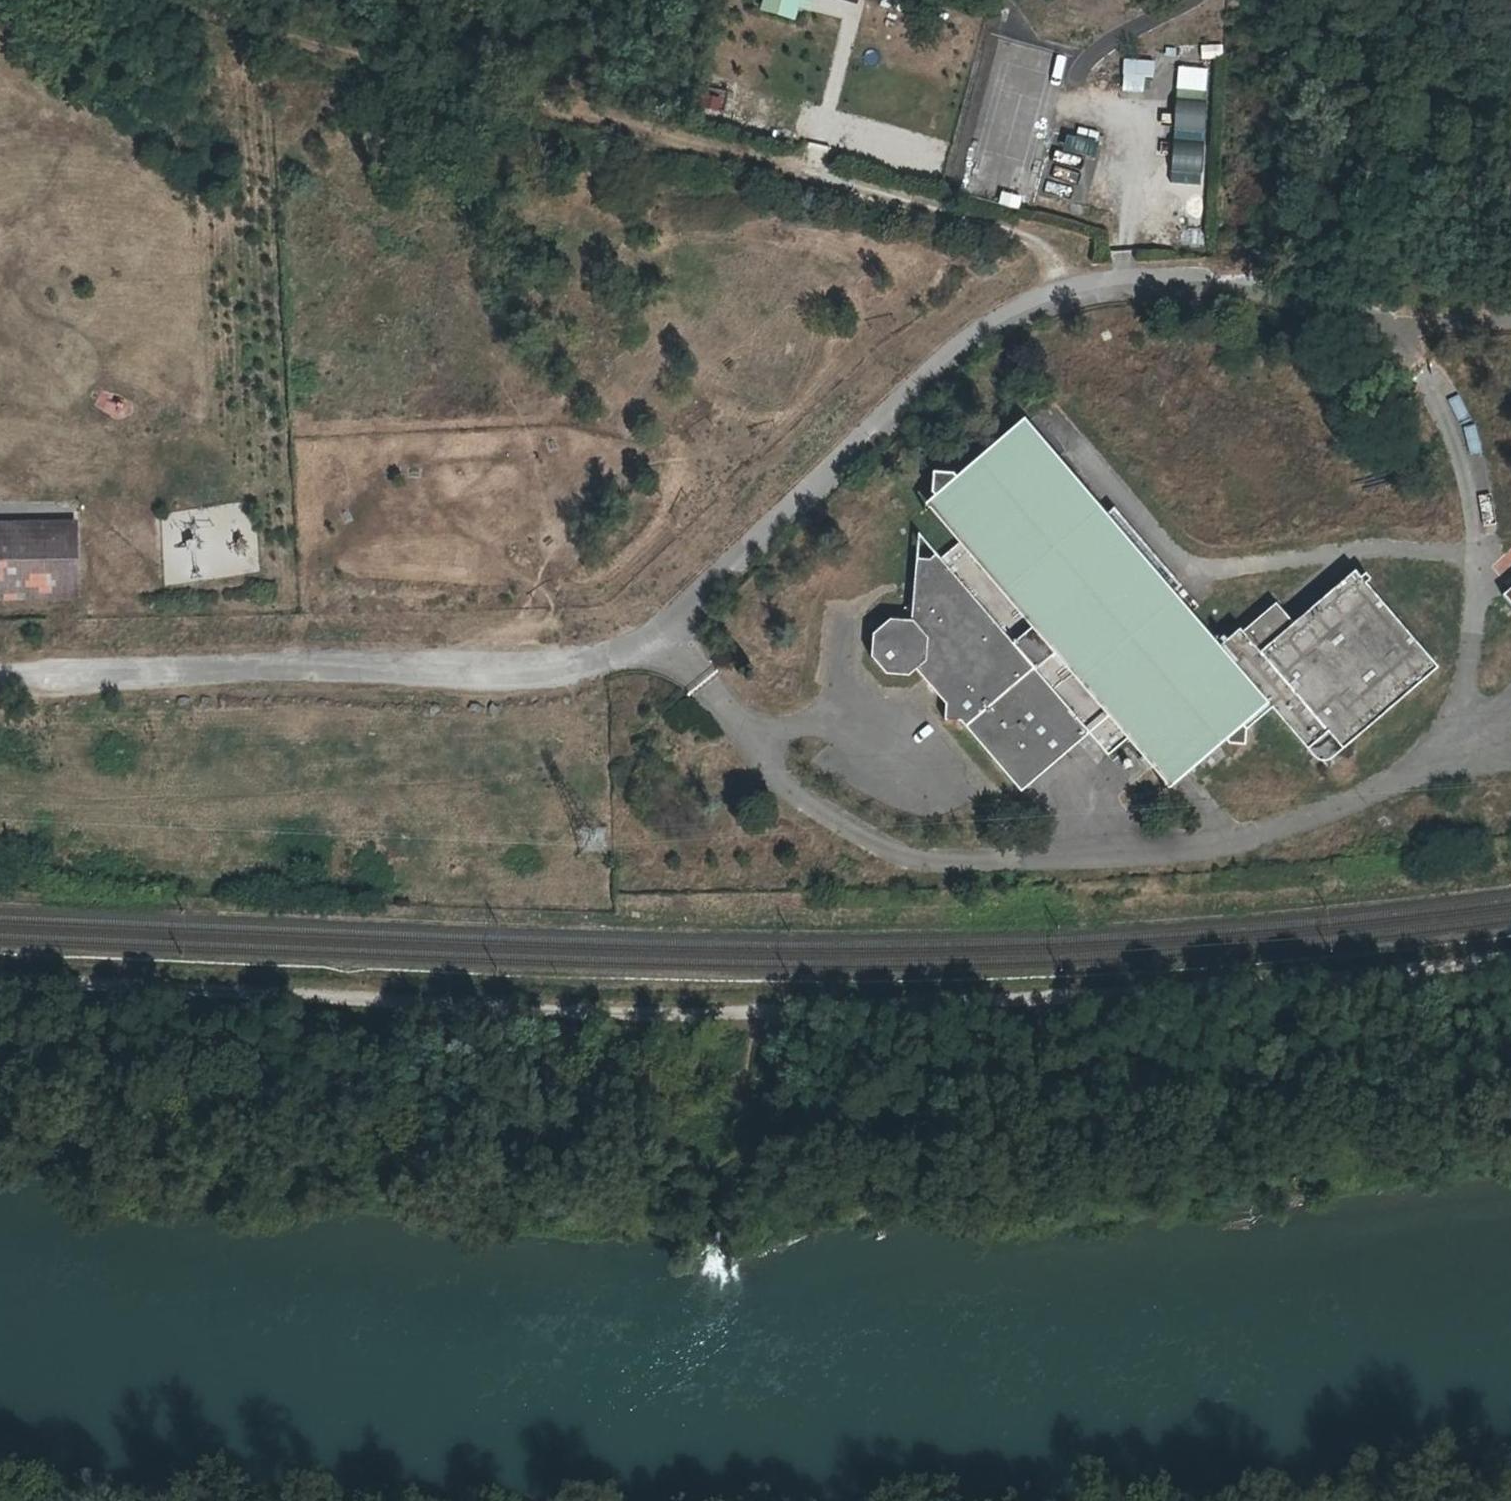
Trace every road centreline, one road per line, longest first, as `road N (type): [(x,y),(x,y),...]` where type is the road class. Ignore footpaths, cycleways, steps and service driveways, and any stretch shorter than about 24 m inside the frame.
road 1 (track): [(0,979),(754,1014),(1333,979),(1510,958)]
road 2 (track): [(1084,287),(1061,244),(150,0)]

